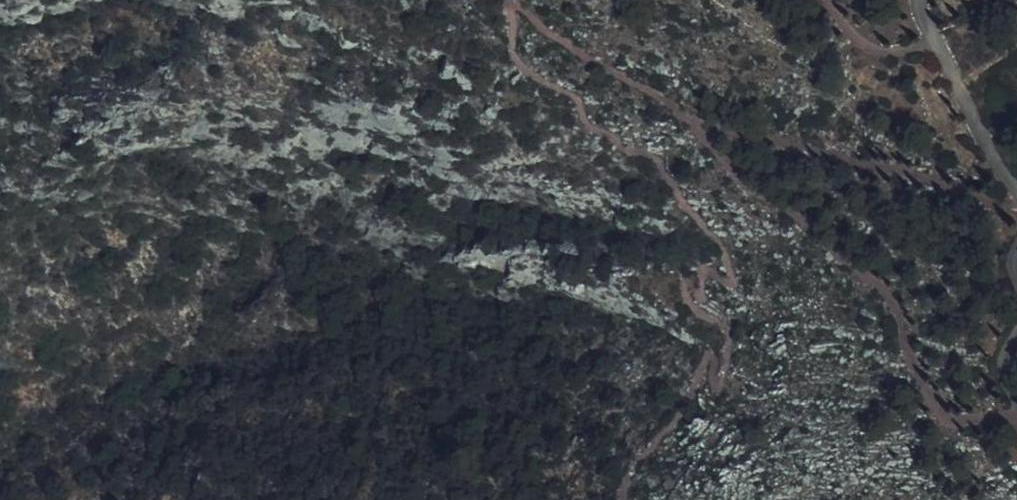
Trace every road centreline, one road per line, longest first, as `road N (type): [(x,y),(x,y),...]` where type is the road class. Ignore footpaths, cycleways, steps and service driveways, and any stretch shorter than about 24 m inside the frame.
road 1 (track): [(622,499),(627,477),(689,408),(707,358),(717,391),(731,344),(728,330),(696,307),(683,285),(706,295),(707,273),(738,286),(728,257),(658,162),(592,125),(575,97),(534,75),(515,54),(511,7)]
road 2 (track): [(1016,411),(957,418),(937,407),(892,298),(828,252),(794,212),(749,189),(695,124),(498,0)]
road 3 (track): [(695,124),(764,136),(1008,208),(1016,202)]

